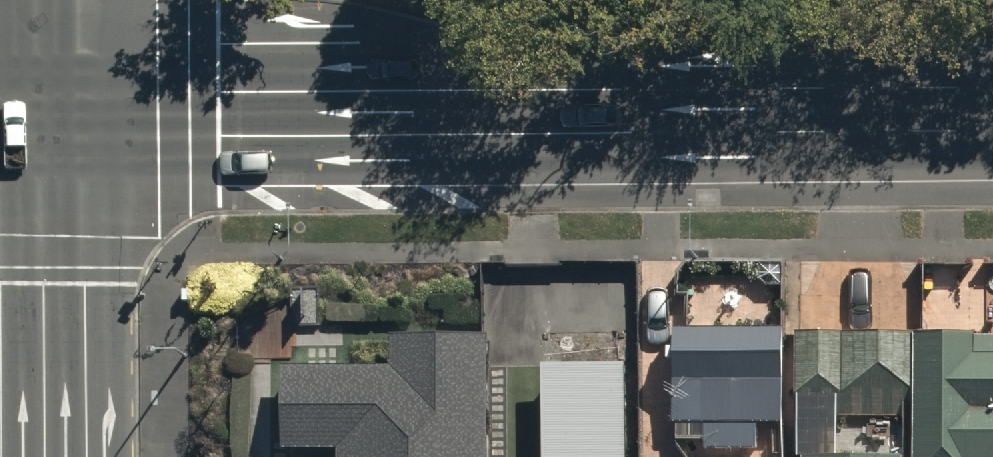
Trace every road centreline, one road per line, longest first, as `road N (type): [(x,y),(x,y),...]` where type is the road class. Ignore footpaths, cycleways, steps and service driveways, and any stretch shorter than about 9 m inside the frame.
road 1 (primary): [(992,113),(52,119)]
road 2 (secondary): [(52,456),(52,119)]

